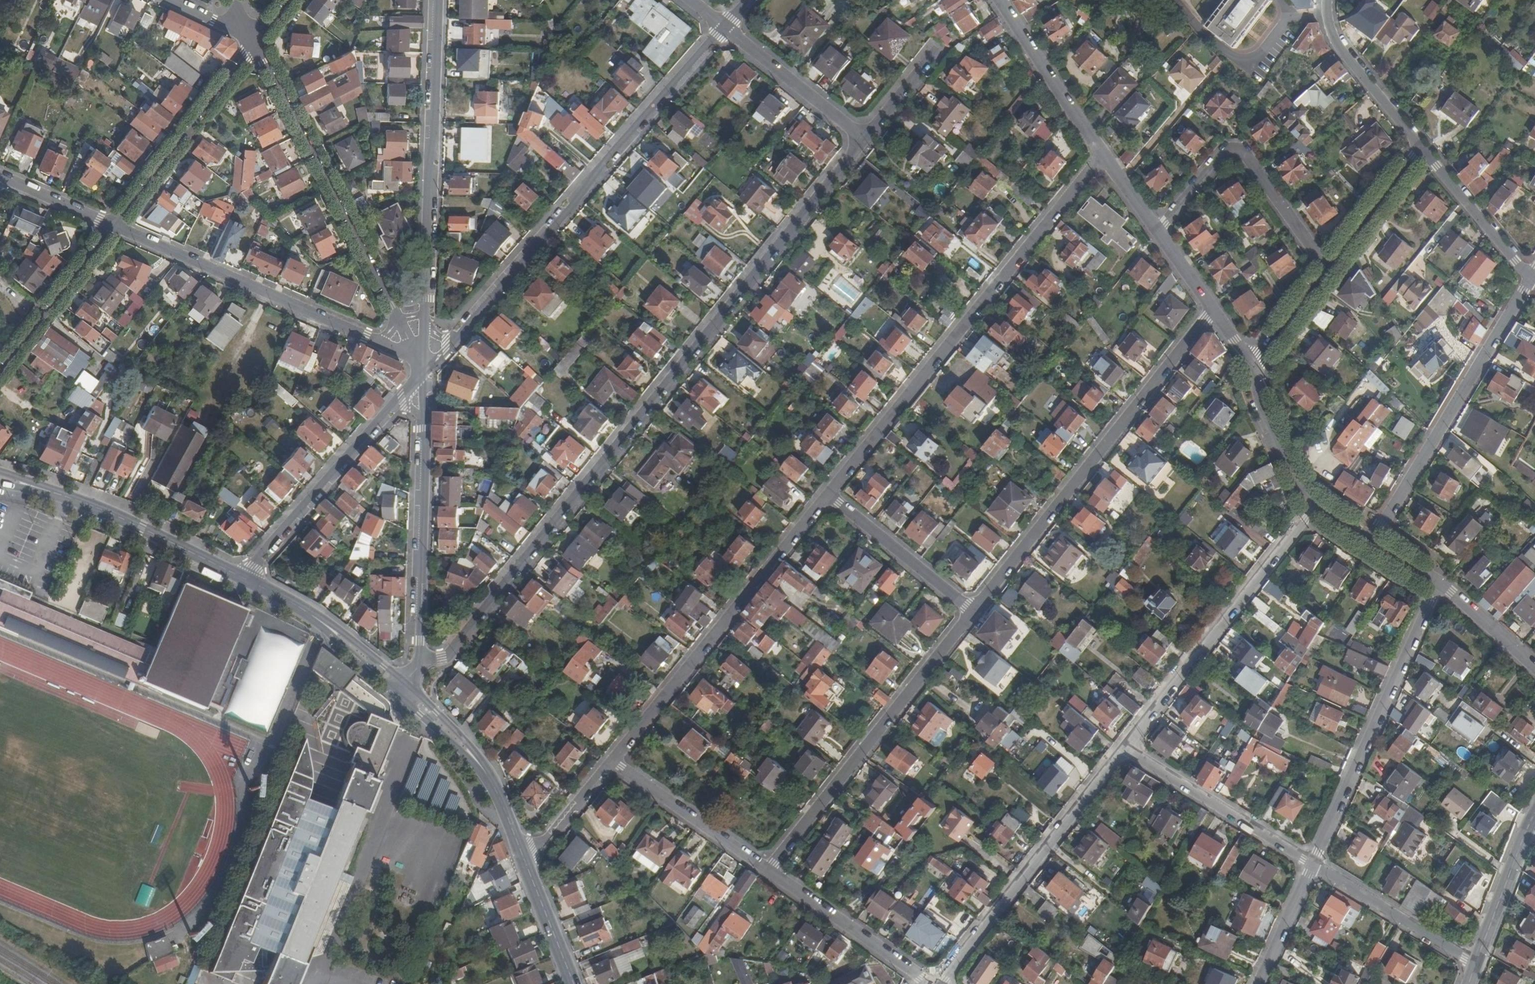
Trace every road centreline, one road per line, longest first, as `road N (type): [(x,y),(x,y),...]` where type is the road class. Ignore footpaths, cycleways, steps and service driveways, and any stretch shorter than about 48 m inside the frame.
road 1 (residential): [(865,139),(452,648),(417,663)]
road 2 (residential): [(726,26),(426,367)]
road 3 (residential): [(1104,156),(828,495)]
road 4 (residential): [(973,609),(1212,311)]
road 5 (residential): [(426,367),(256,39)]
road 6 (residential): [(426,367),(438,0)]
road 7 (residential): [(112,225),(426,367)]
road 8 (residential): [(828,495),(608,757)]
road 9 (residential): [(765,867),(973,609)]
road 10 (residential): [(1440,582),(1313,863)]
road 11 (residential): [(1529,279),(1373,541)]
road 12 (residential): [(1125,747),(1311,507)]
road 13 (residential): [(939,983),(1125,747)]
road 14 (residential): [(417,663),(426,367)]
road 15 (residential): [(426,367),(242,578)]
road 16 (residential): [(1327,268),(1244,153),(1224,153),(1155,232)]
road 17 (secondary): [(0,477),(120,517),(242,578)]
road 18 (residential): [(112,225),(256,39)]
road 19 (residential): [(1313,863),(1125,747)]
road 20 (residential): [(765,867),(933,983)]
road 21 (residential): [(608,757),(765,867)]
road 22 (residential): [(1477,962),(1313,863)]
road 23 (residential): [(999,0),(1104,156)]
road 24 (residential): [(0,372),(112,225)]
road 25 (residential): [(828,495),(973,609)]
road 26 (residential): [(1422,147),(1335,43),(1328,0)]
road 27 (residential): [(726,26),(865,139)]
road 28 (residential): [(1529,279),(1422,147)]
road 29 (primary): [(1477,962),(1534,809)]
road 30 (residential): [(1327,268),(1422,147)]
road 31 (residential): [(1251,368),(1311,507)]
road 32 (secondary): [(522,856),(574,983)]
road 33 (residential): [(1313,863),(1260,983)]
road 34 (residential): [(608,757),(522,856)]
road 35 (residential): [(1440,582),(1534,666)]
road 36 (residential): [(1251,368),(1327,268)]
road 37 (residential): [(0,176),(112,225)]

